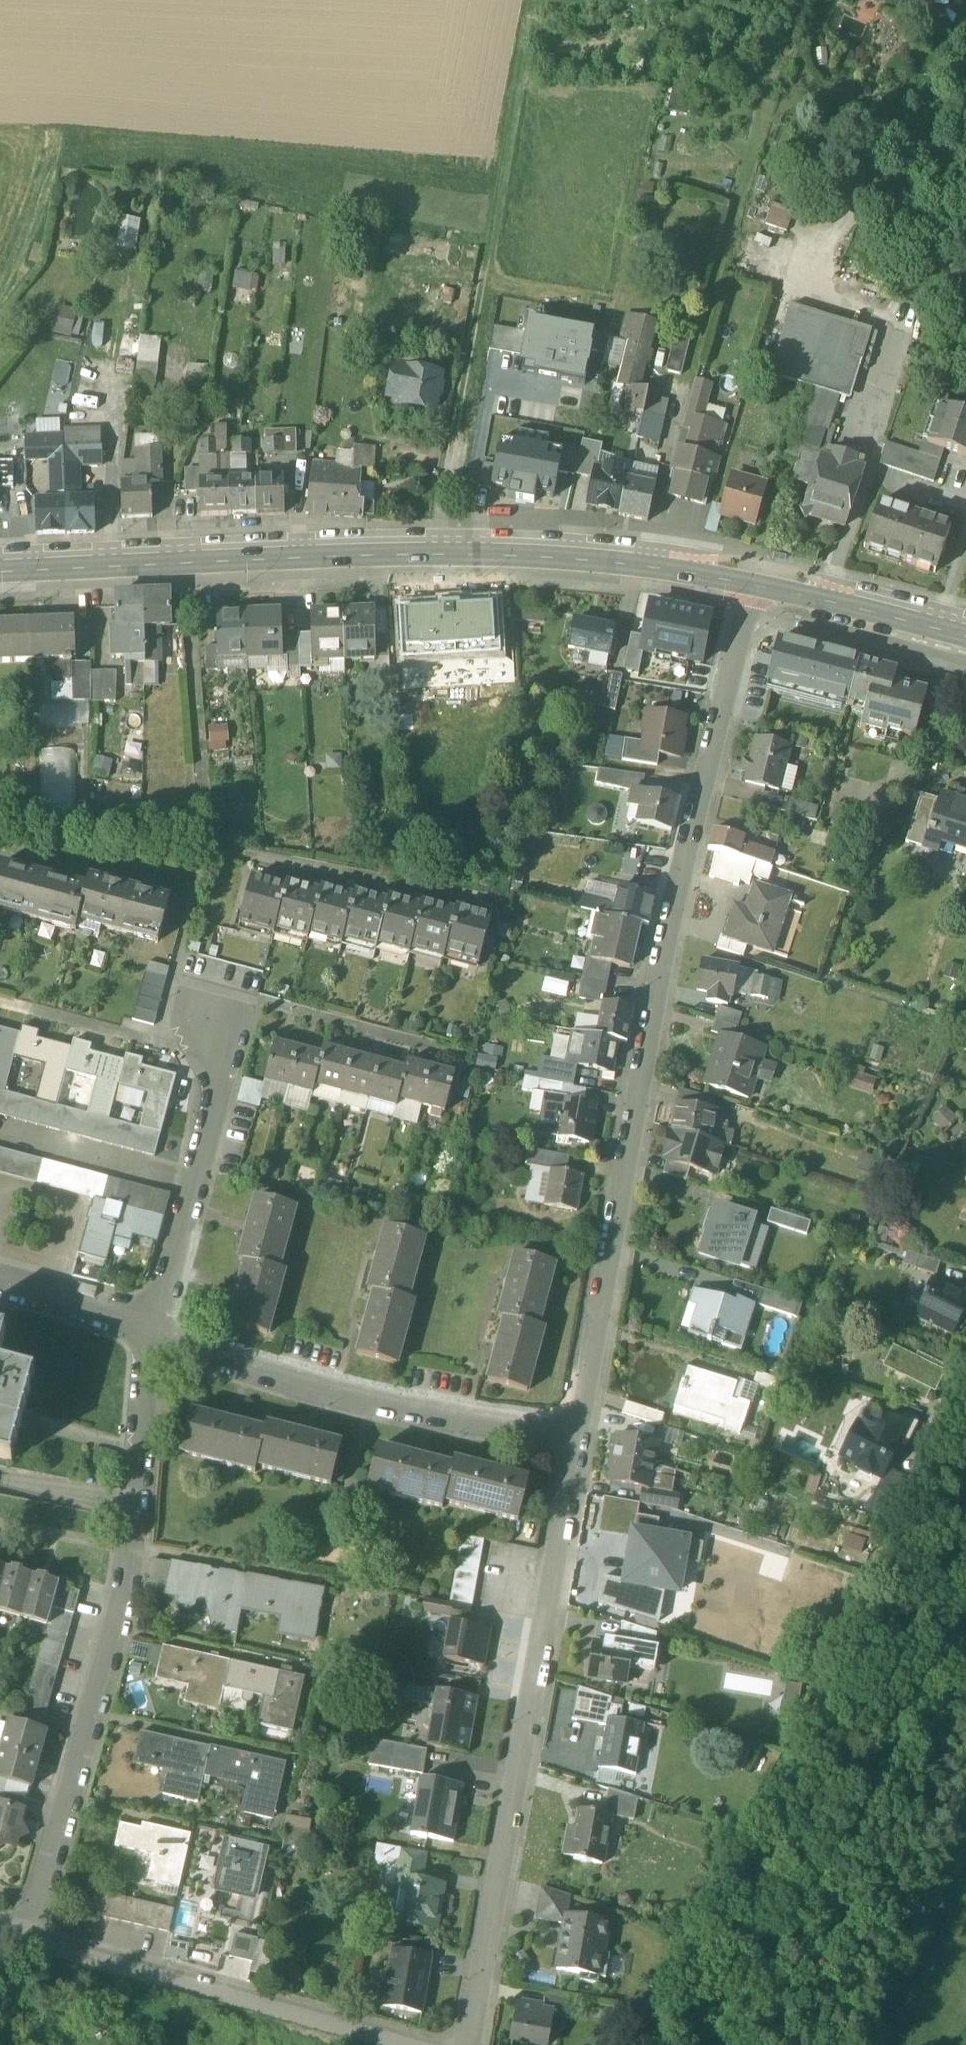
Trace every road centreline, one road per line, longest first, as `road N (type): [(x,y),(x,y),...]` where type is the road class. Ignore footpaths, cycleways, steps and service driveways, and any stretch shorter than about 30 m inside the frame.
road 1 (residential): [(576,1437),(665,943),(758,582)]
road 2 (secondary): [(0,570),(492,553),(639,561),(758,582)]
road 3 (residential): [(26,1937),(128,1575),(155,1335)]
road 4 (residential): [(466,2044),(576,1437)]
road 5 (residential): [(576,1437),(462,1422),(204,1358),(155,1335)]
road 6 (track): [(526,0),(466,409)]
road 7 (residential): [(26,1937),(415,2044)]
road 8 (residential): [(155,1335),(221,1090),(214,1031)]
road 9 (secondary): [(758,582),(965,634)]
road 10 (residential): [(155,1335),(0,1286)]

